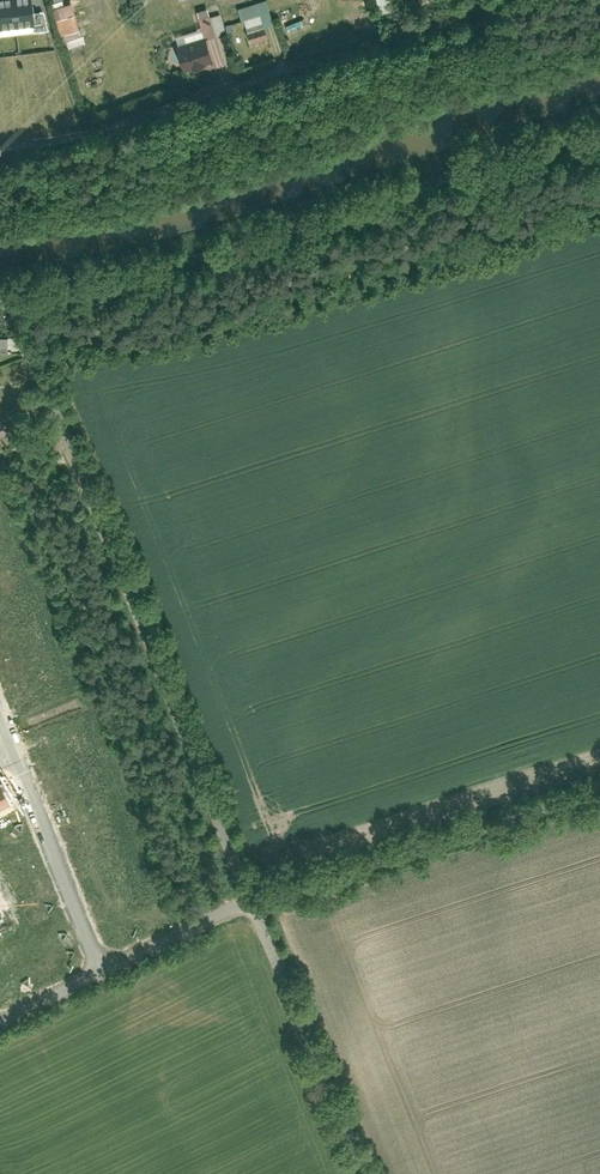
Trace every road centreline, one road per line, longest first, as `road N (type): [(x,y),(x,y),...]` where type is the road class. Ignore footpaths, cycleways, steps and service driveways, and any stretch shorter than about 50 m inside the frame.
road 1 (unclassified): [(11,299),(255,904)]
road 2 (unclassified): [(11,299),(119,279),(599,125)]
road 3 (track): [(522,0),(166,110),(0,151)]
road 4 (unclassified): [(255,904),(599,794)]
road 5 (unclassified): [(255,904),(364,1173)]
road 6 (unclassified): [(12,753),(108,976)]
road 7 (unclassified): [(108,976),(255,904)]

